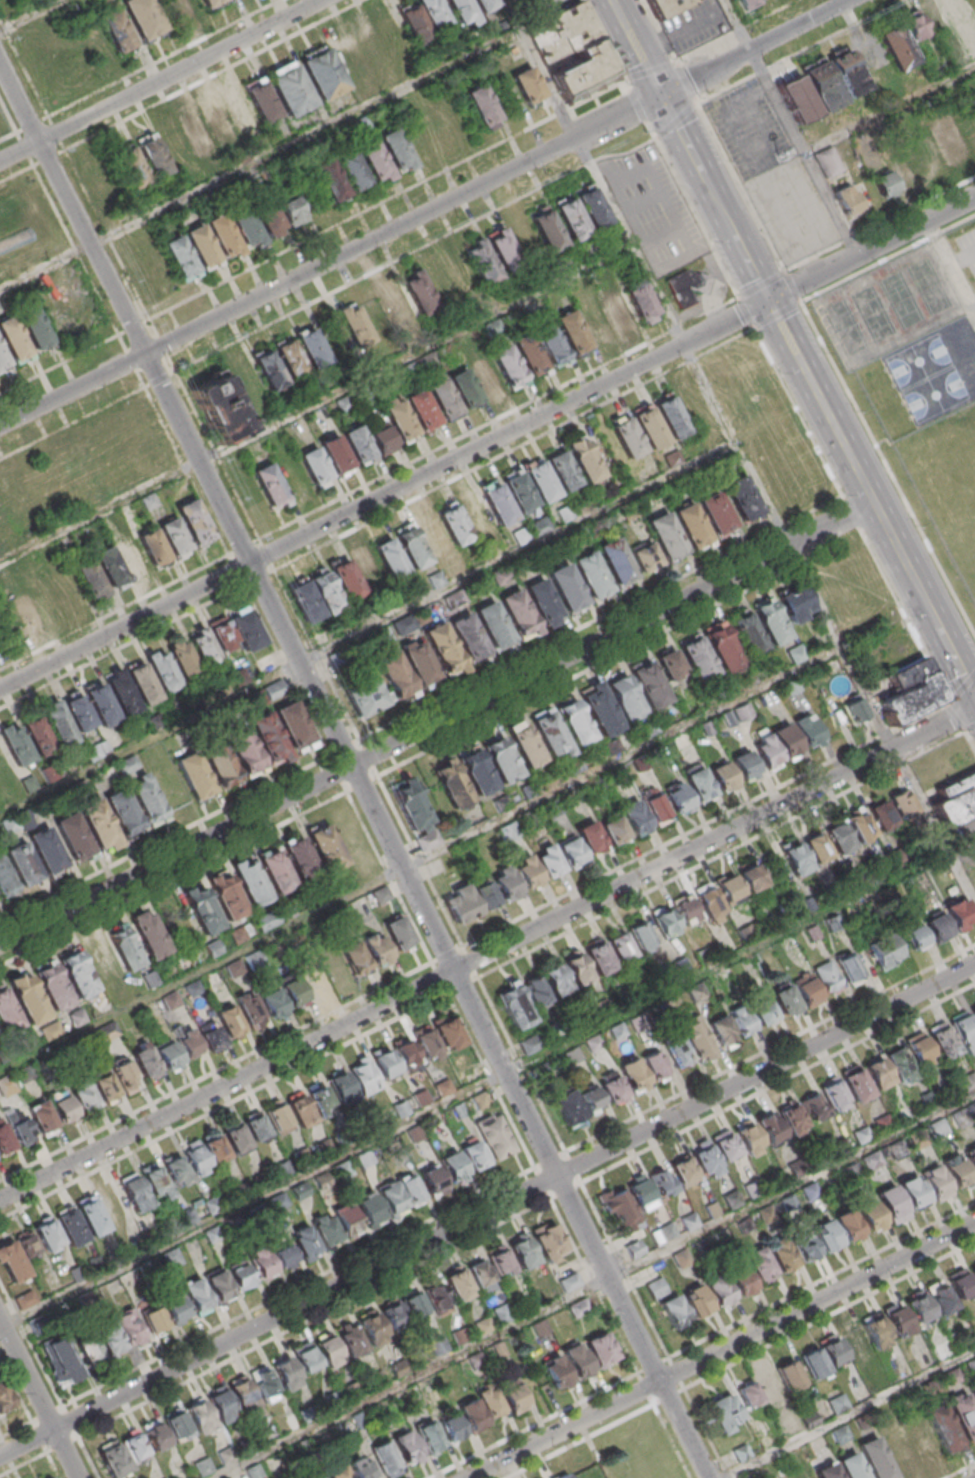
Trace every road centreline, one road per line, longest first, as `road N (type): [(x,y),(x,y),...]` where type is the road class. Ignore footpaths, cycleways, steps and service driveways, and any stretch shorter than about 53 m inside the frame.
road 1 (residential): [(707,1477),(0,59)]
road 2 (residential): [(974,706),(0,1200)]
road 3 (residential): [(974,964),(0,1457)]
road 4 (residential): [(0,689),(974,201)]
road 5 (residential): [(874,503),(0,944)]
road 6 (residential): [(848,0),(0,427)]
road 7 (residential): [(974,1222),(471,1477)]
road 8 (residential): [(323,0),(0,164)]
road 9 (tertiary): [(909,571),(769,301)]
road 10 (tertiary): [(769,301),(661,94)]
road 11 (residential): [(80,1477),(0,1316)]
road 12 (tertiary): [(974,696),(909,571)]

